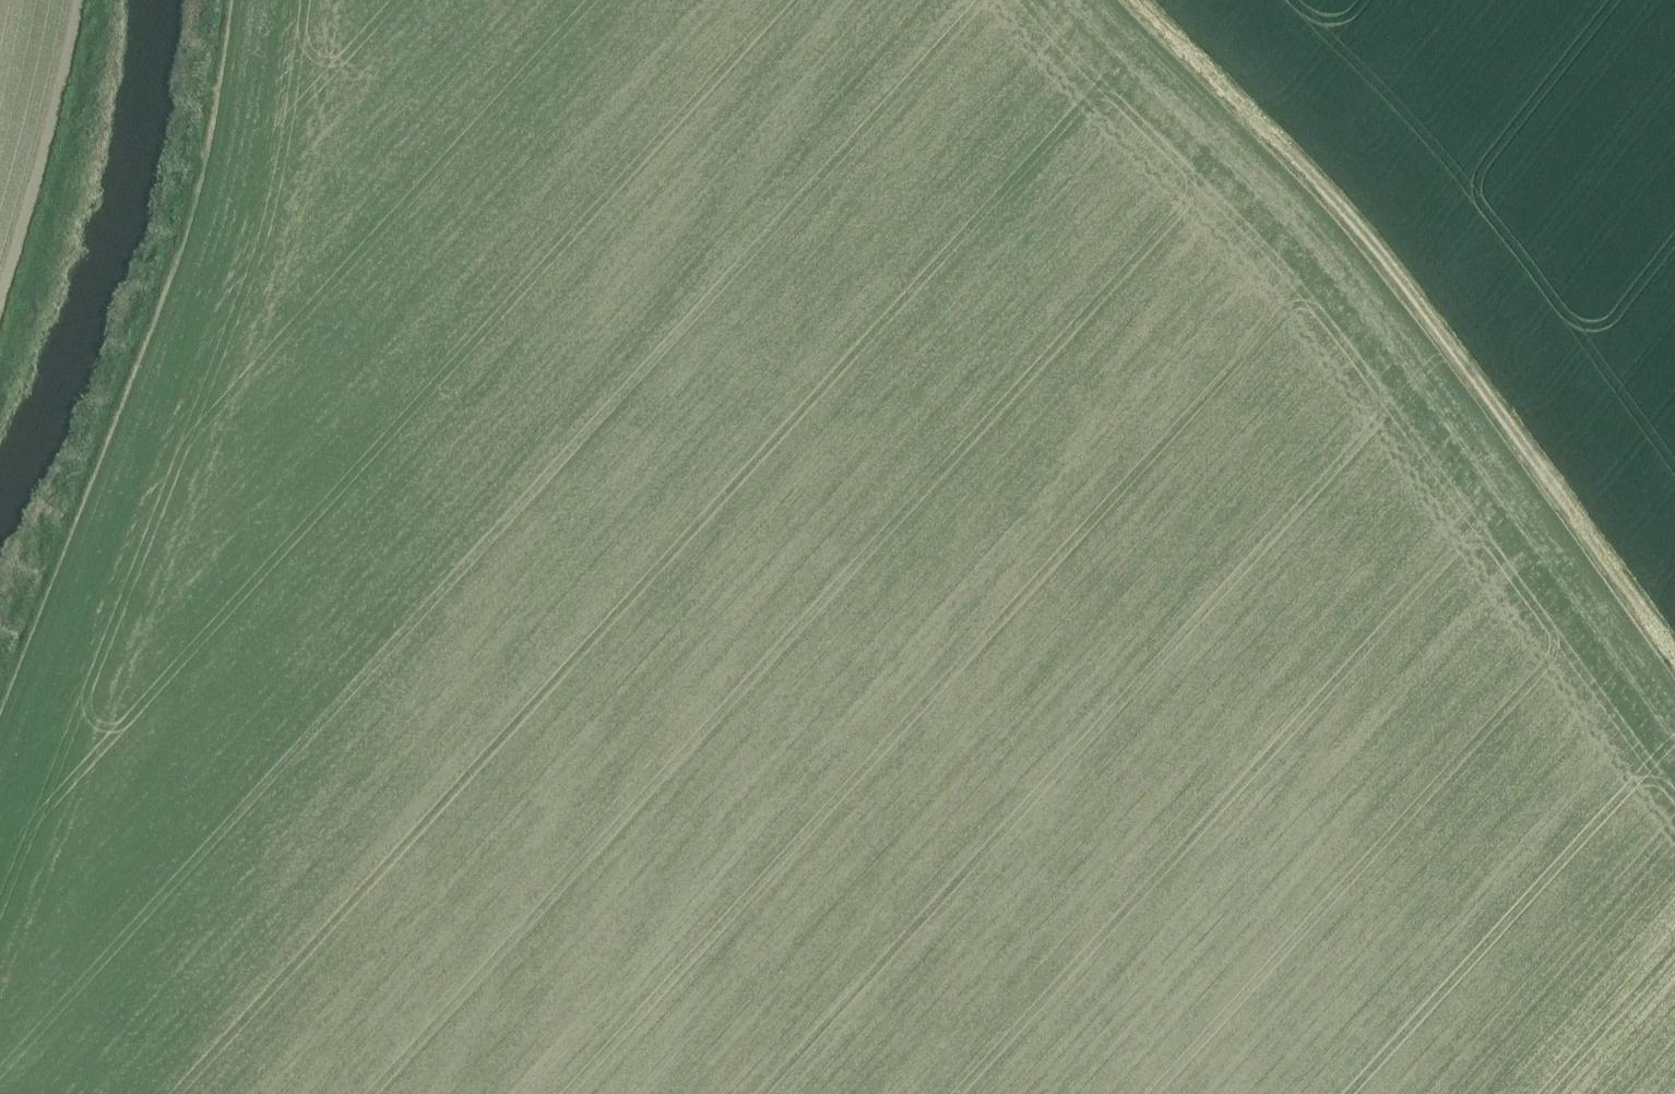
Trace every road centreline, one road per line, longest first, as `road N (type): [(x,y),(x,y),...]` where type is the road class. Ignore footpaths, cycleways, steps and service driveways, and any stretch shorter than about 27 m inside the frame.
road 1 (track): [(1674,648),(1415,292),(1141,0)]

